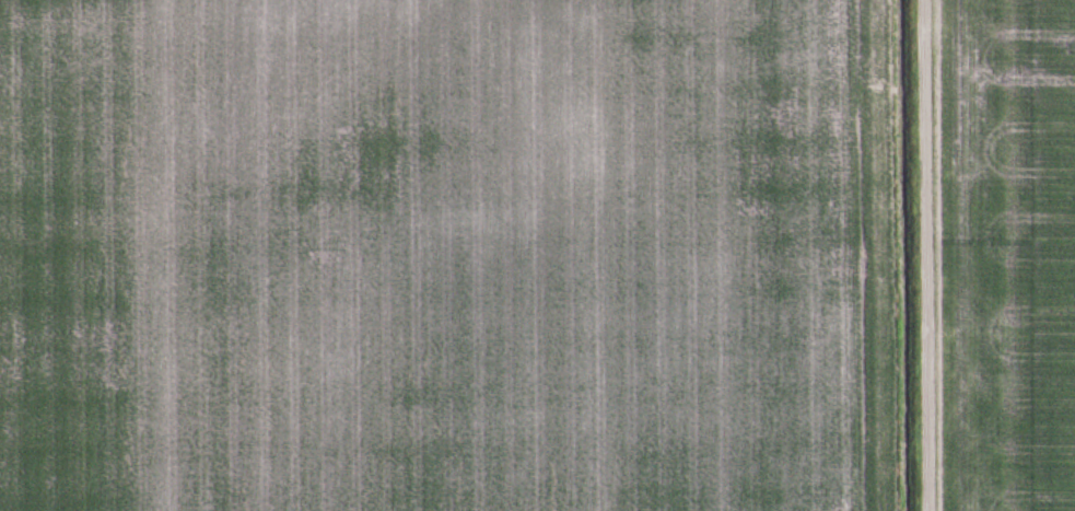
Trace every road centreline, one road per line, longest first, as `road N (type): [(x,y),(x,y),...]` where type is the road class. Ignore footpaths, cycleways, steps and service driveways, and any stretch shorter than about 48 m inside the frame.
road 1 (track): [(924,510),(920,0)]

